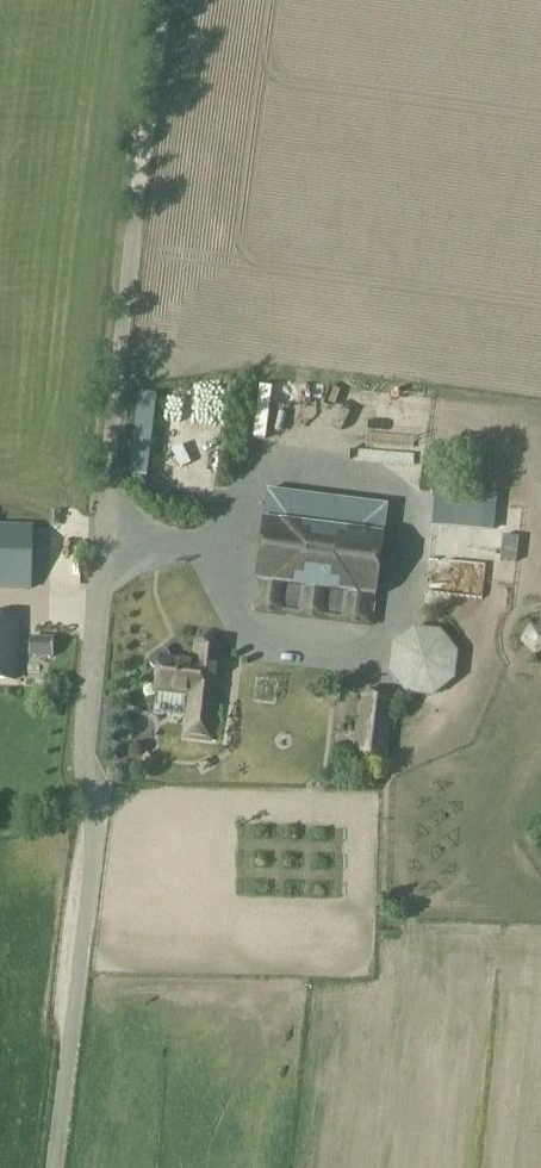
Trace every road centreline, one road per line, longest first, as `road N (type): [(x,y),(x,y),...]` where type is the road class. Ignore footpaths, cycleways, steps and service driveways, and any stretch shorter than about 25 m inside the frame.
road 1 (unclassified): [(58,1167),(91,902),(97,631),(138,230)]
road 2 (track): [(138,230),(169,0)]

